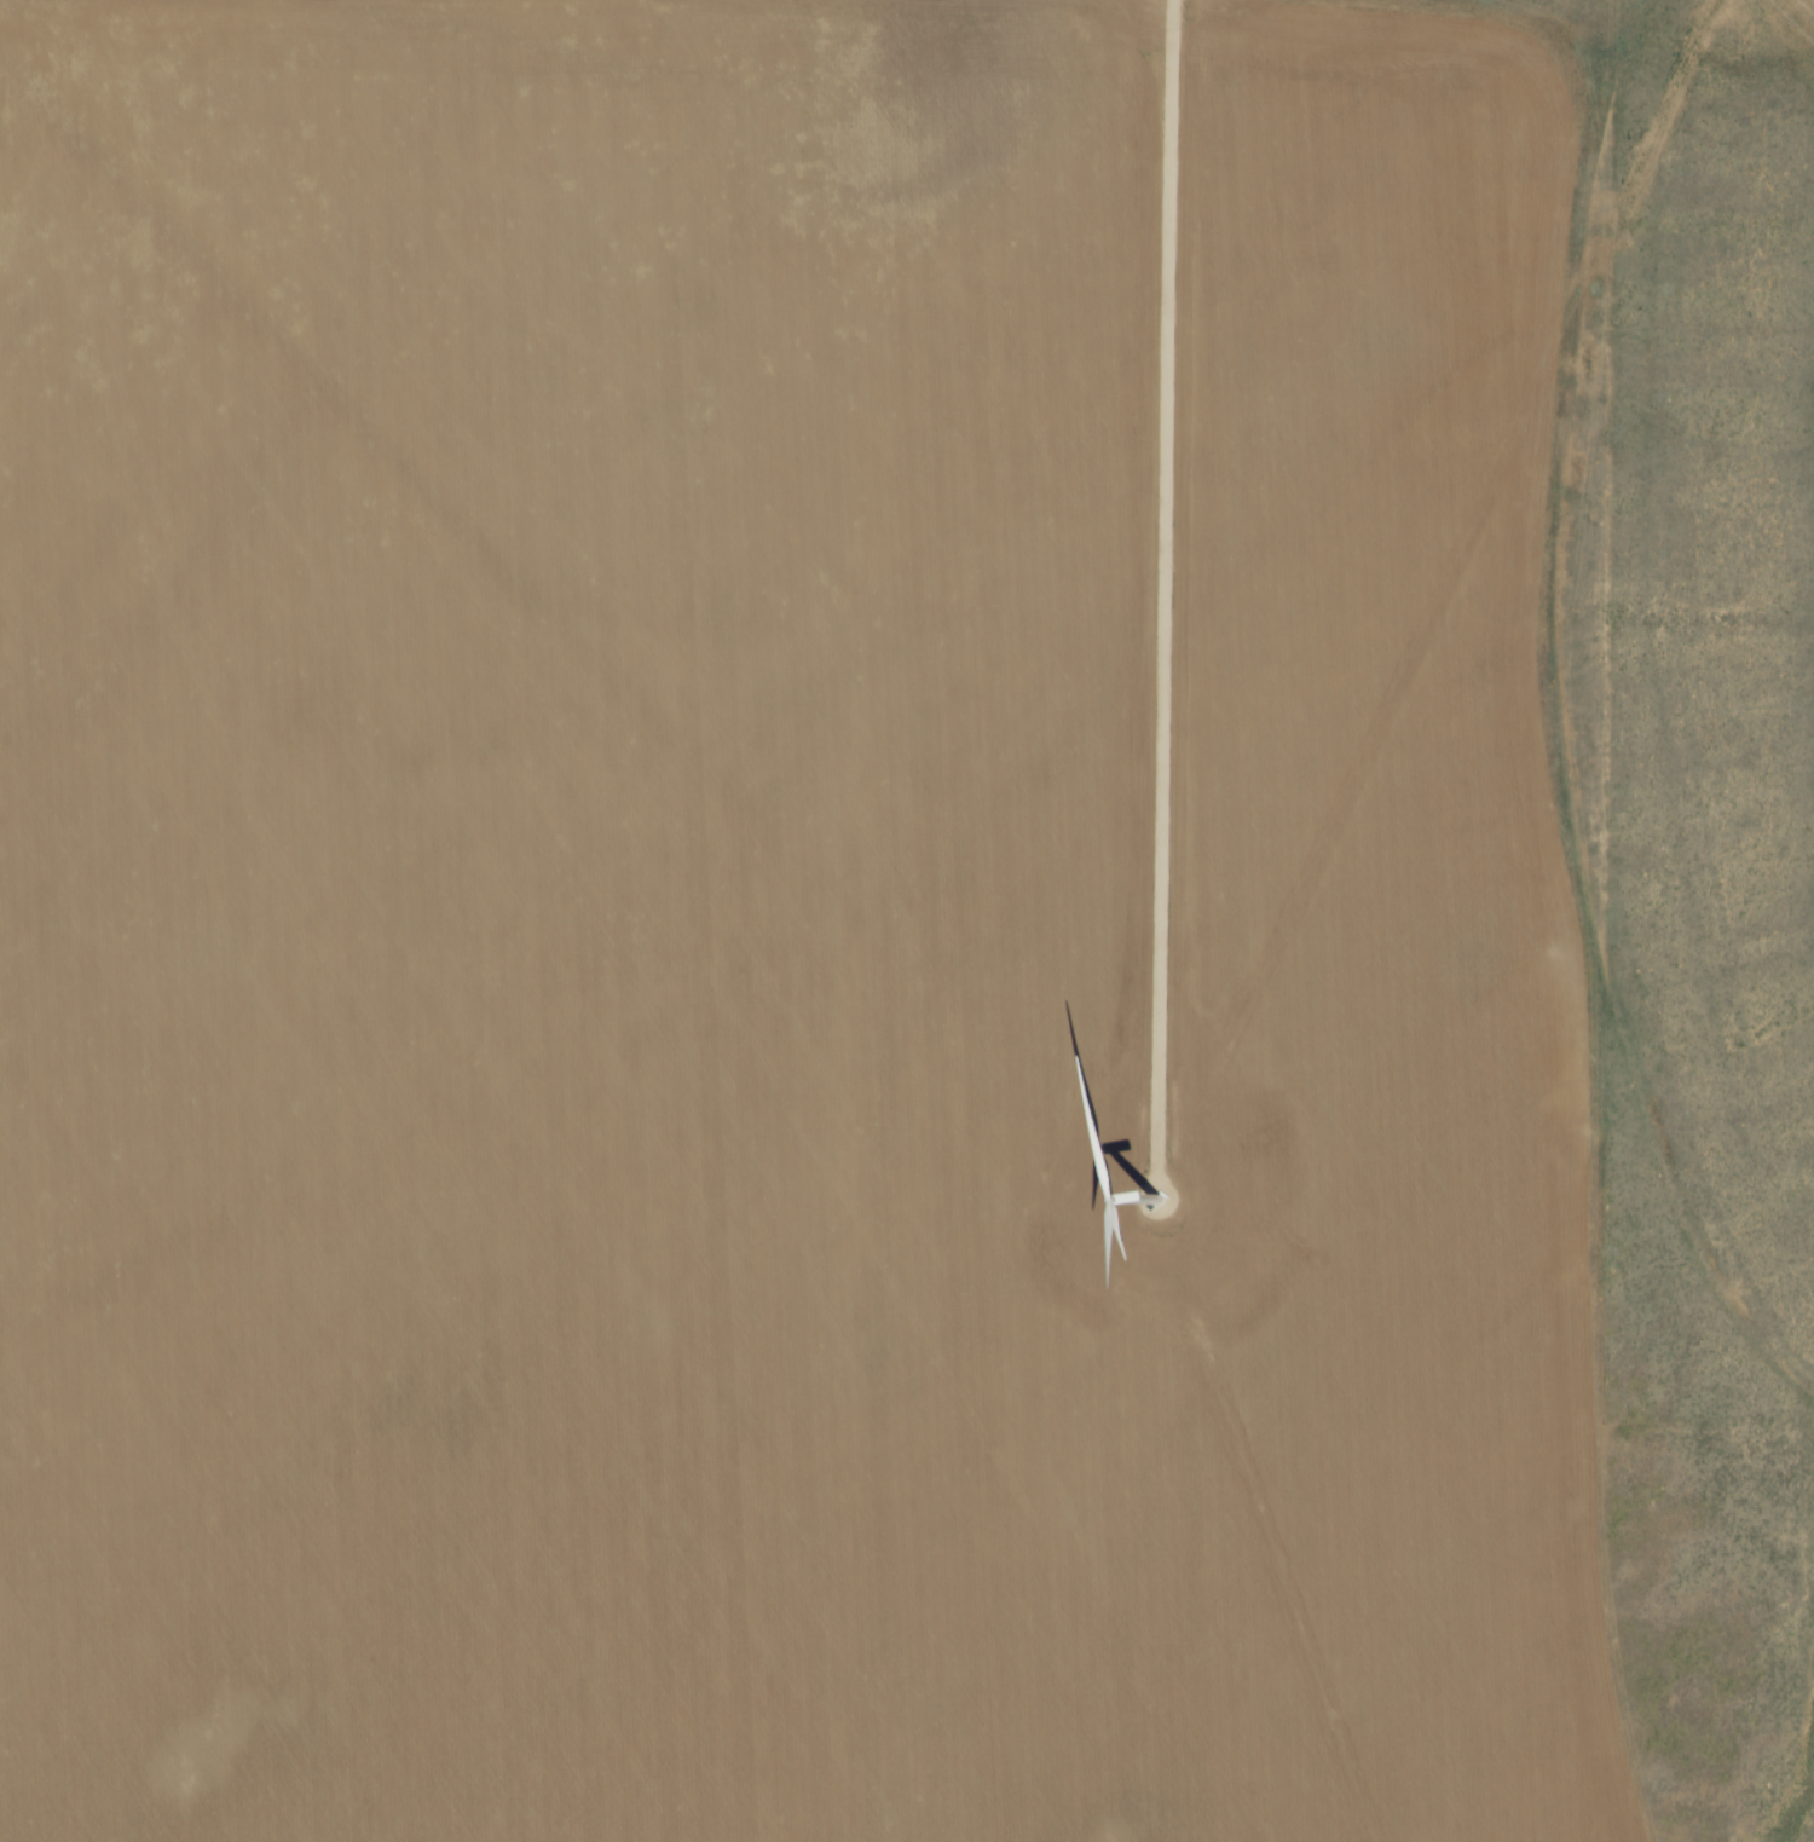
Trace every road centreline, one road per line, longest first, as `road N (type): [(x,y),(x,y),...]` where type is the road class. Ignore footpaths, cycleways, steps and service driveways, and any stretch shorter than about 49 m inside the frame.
road 1 (track): [(1157,1170),(1175,0)]

